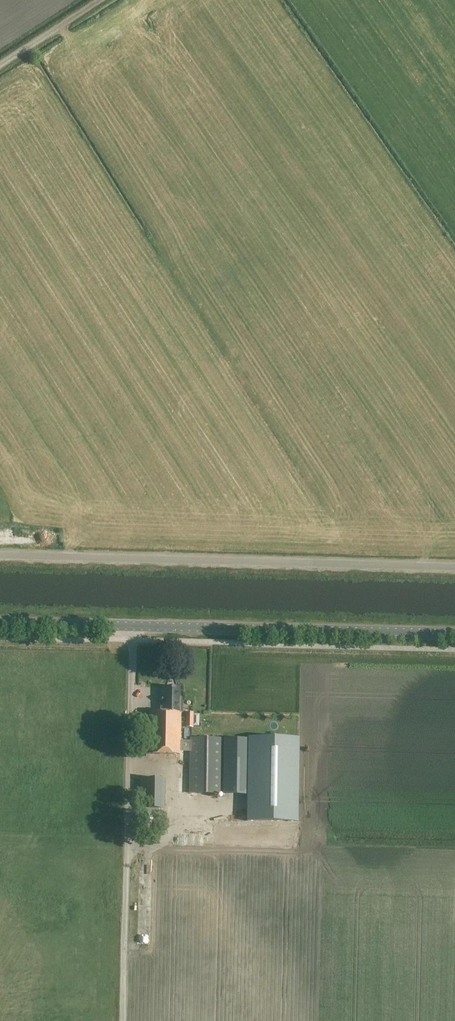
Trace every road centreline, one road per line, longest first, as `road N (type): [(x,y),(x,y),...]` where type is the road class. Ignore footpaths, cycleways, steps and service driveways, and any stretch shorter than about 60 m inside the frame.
road 1 (unclassified): [(454,567),(0,555)]
road 2 (tertiary): [(454,634),(0,623)]
road 3 (track): [(125,837),(121,1020)]

